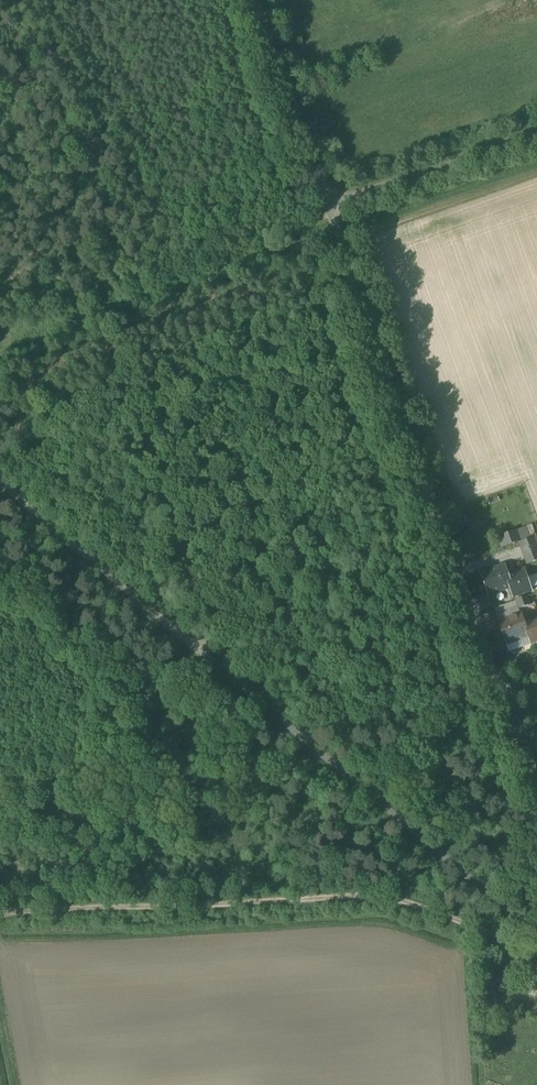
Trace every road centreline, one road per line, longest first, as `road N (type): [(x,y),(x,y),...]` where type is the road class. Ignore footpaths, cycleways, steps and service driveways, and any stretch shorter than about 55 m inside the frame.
road 1 (unclassified): [(328,205),(536,802)]
road 2 (unclassified): [(328,205),(536,133)]
road 3 (unclassified): [(256,0),(328,205)]

